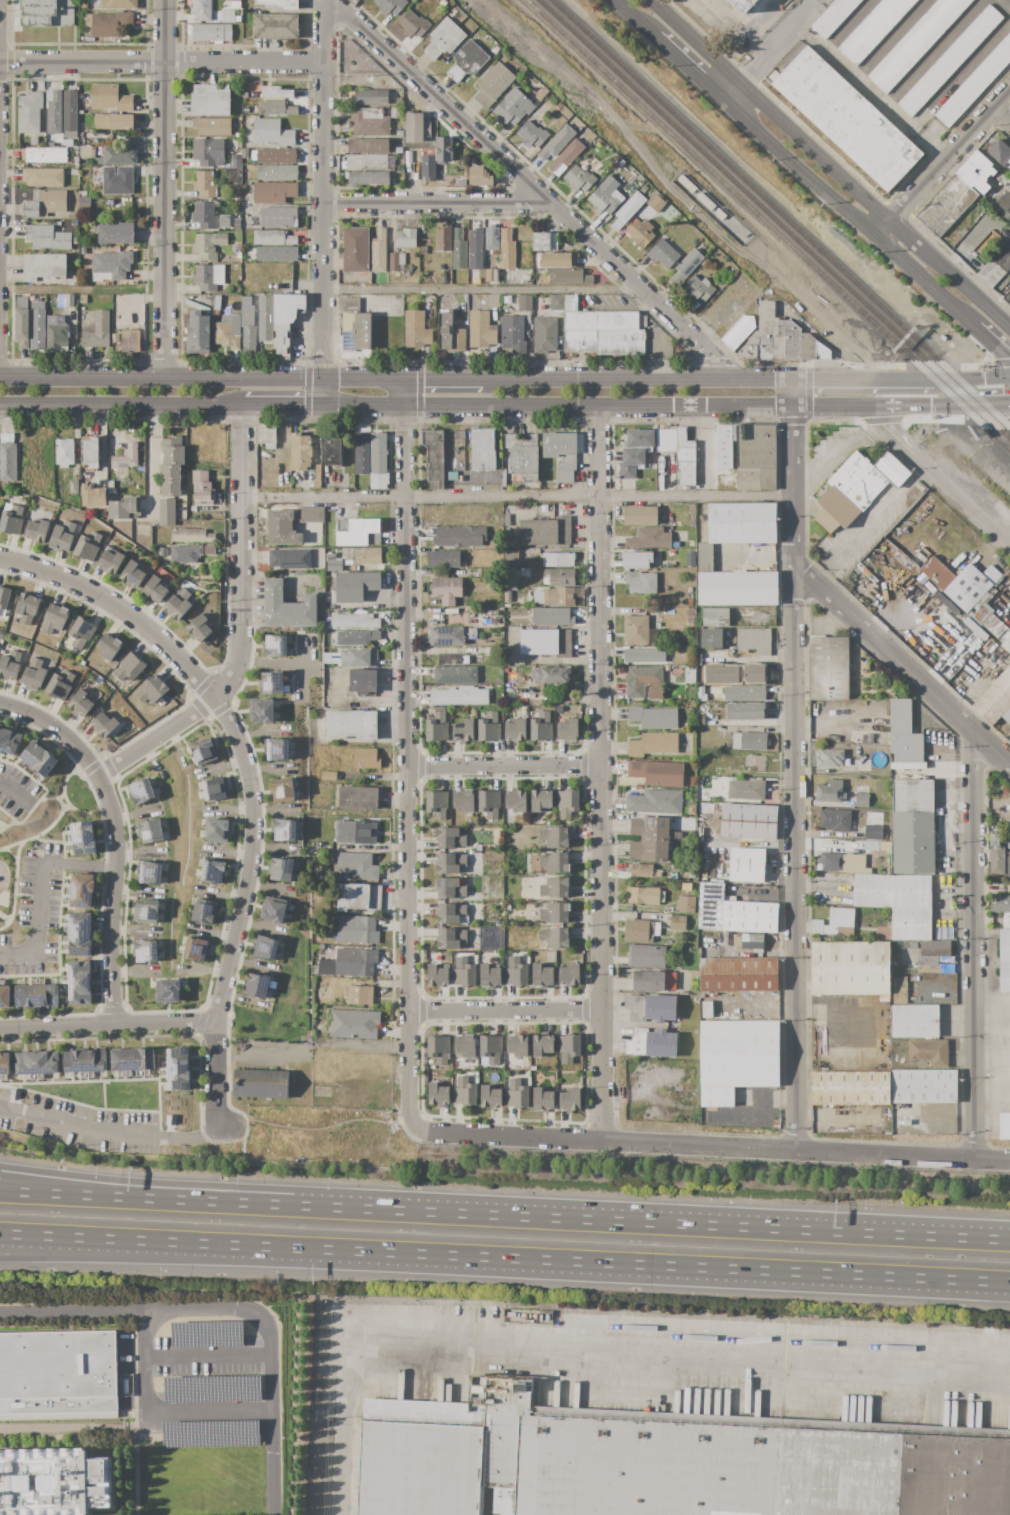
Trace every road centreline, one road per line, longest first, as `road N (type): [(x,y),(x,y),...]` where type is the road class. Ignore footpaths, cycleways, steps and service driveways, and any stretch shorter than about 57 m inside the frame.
road 1 (motorway): [(201,1243),(1009,1283)]
road 2 (motorway): [(991,1239),(209,1201)]
road 3 (residential): [(0,560),(87,589),(162,635),(212,697),(246,763),(249,880),(214,1025),(218,1131)]
road 4 (residential): [(598,406),(601,1055)]
road 5 (residential): [(406,406),(408,1041)]
road 6 (residential): [(415,1127),(1009,1162)]
road 7 (residential): [(793,564),(796,1150)]
road 8 (residential): [(325,4),(354,17),(699,340)]
road 9 (secondary): [(1009,328),(650,0)]
road 10 (primary): [(325,406),(791,407)]
road 11 (residential): [(241,407),(238,657),(212,697),(98,777)]
road 12 (residential): [(973,730),(973,1160)]
road 13 (primary): [(406,380),(0,379)]
road 14 (residential): [(325,0),(325,406)]
road 15 (residential): [(167,0),(166,380)]
road 16 (residential): [(0,705),(51,723),(83,753),(113,812),(114,1024)]
road 17 (secondary): [(719,98),(973,329)]
road 18 (residential): [(0,60),(325,63)]
road 19 (tertiary): [(793,564),(1009,765)]
road 20 (primary): [(0,407),(241,407)]
road 21 (residential): [(324,204),(553,206)]
road 22 (residential): [(0,1029),(214,1025)]
road 23 (primary): [(697,380),(483,380)]
road 24 (motorway): [(209,1201),(0,1170)]
road 25 (motorway): [(209,1201),(0,1191)]
road 26 (motorway): [(0,1256),(201,1243)]
road 27 (motorway): [(0,1233),(201,1243)]
road 28 (residential): [(1009,94),(874,239)]
road 29 (residential): [(408,1011),(602,1009)]
road 30 (residential): [(407,766),(600,765)]
road 31 (residential): [(891,409),(891,430),(1009,541)]
road 32 (tertiary): [(791,407),(793,564)]
road 33 (primary): [(932,380),(791,380)]

